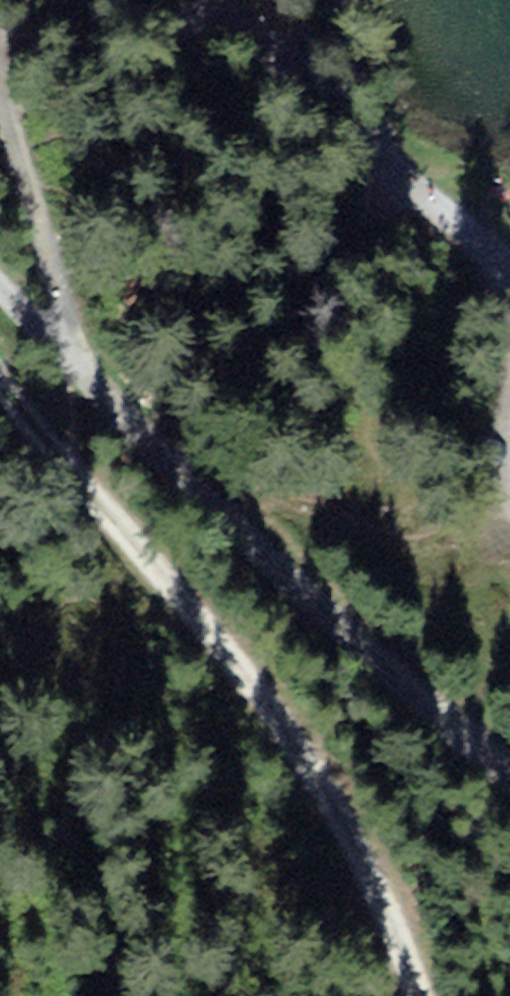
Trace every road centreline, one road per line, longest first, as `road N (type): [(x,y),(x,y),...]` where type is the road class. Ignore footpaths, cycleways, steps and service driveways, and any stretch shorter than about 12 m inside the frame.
road 1 (track): [(0,370),(308,759),(358,843),(418,995)]
road 2 (track): [(75,366),(289,588),(509,780)]
road 3 (track): [(0,96),(75,366)]

